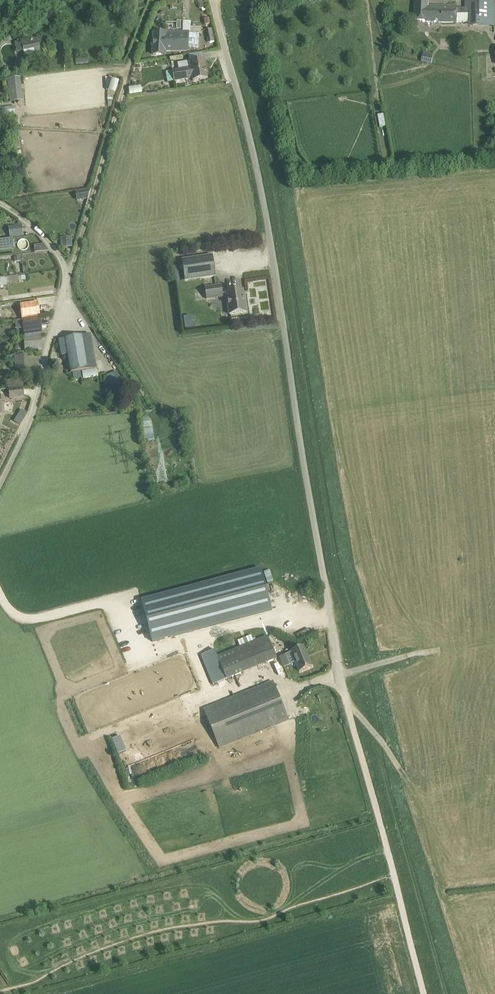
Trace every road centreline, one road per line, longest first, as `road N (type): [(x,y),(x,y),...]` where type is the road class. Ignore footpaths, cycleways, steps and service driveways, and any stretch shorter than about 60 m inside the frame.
road 1 (unclassified): [(348,705),(263,196),(213,0)]
road 2 (track): [(425,993),(348,705),(400,769)]
road 3 (track): [(69,278),(150,9)]
road 4 (track): [(0,483),(32,415),(69,278)]

